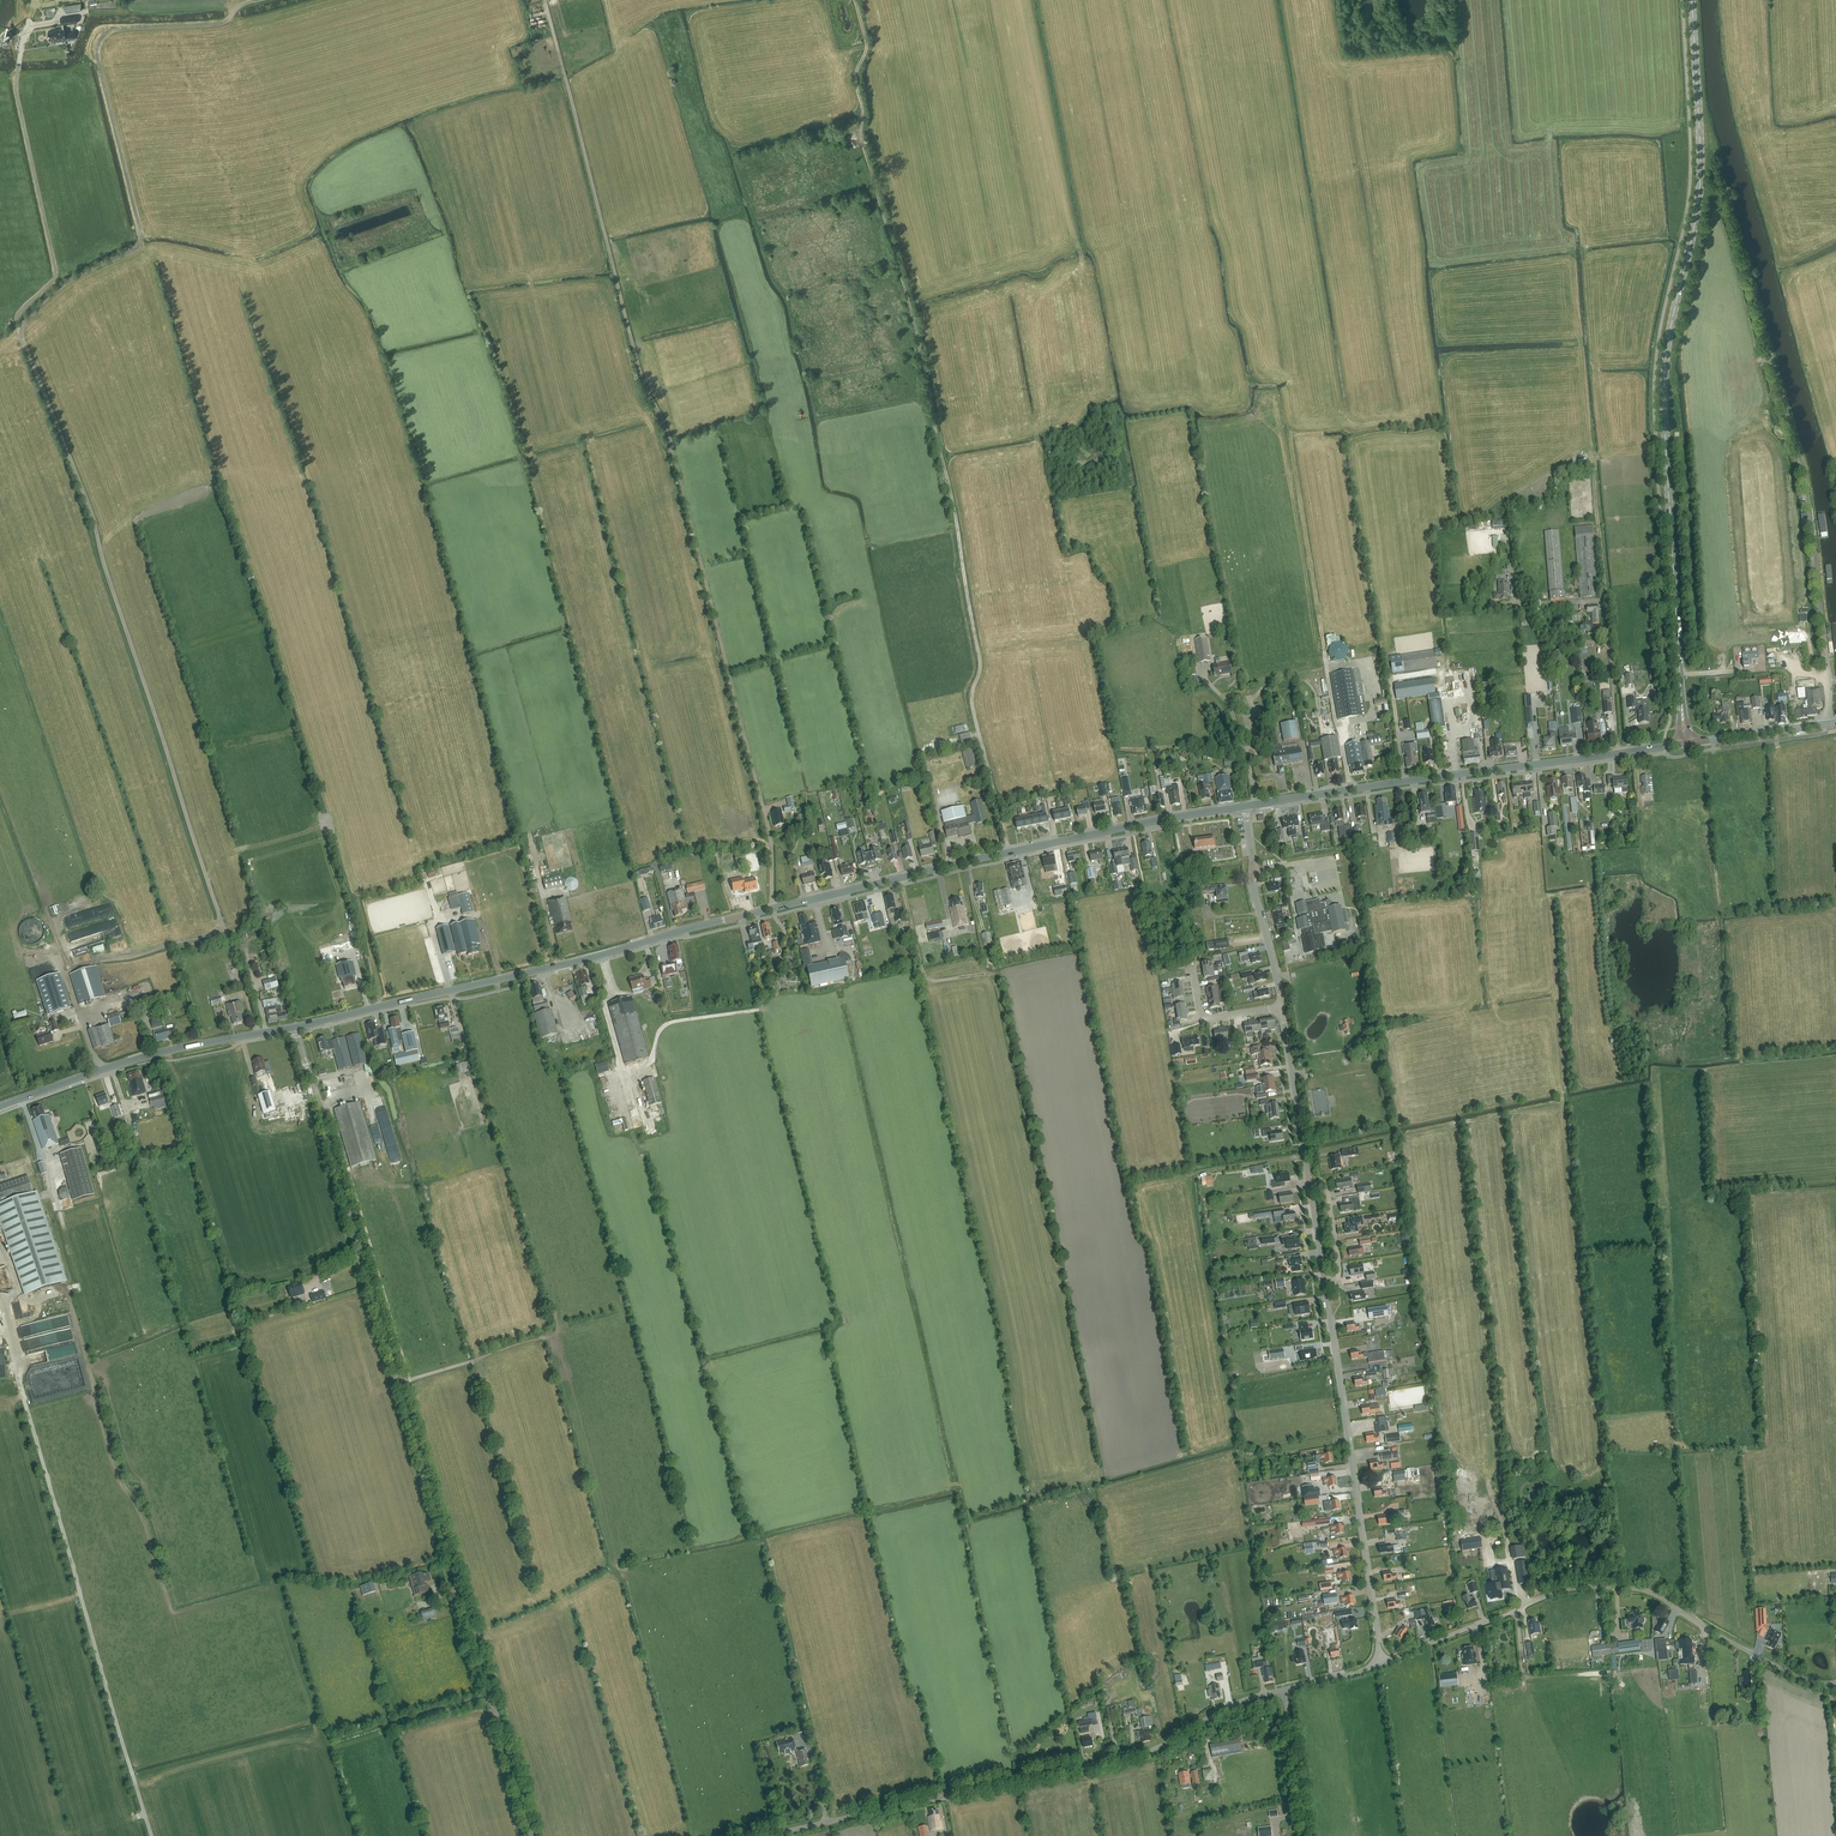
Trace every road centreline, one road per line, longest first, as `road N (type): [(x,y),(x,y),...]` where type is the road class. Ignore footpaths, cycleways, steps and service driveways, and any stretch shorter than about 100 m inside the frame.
road 1 (track): [(257,1034),(93,517),(15,318),(55,274),(18,68)]
road 2 (secondary): [(295,1027),(1033,847),(1245,806)]
road 3 (track): [(773,909),(771,837),(672,445),(639,368),(544,0)]
road 4 (track): [(1009,853),(971,704),(980,660),(950,488),(916,329),(861,141),(856,79),(866,44),(855,0)]
road 5 (unclassified): [(531,1835),(295,1027)]
road 6 (primary): [(1681,692),(1664,381),(1700,182),(1692,0)]
road 7 (unclassified): [(1381,1664),(1282,1006)]
road 8 (unclassified): [(1826,724),(1829,680),(1805,481),(1722,173)]
road 9 (unclassified): [(761,1835),(1139,1753),(1232,1705),(1284,1689)]
road 10 (track): [(21,336),(25,319),(59,287),(140,241),(97,56),(100,40),(116,29),(223,23),(246,2)]
road 11 (unclassified): [(1381,1664),(1549,1594),(1624,1588),(1650,1592),(1739,1646),(1825,1685)]
road 12 (secondary): [(1245,806),(1681,744)]
road 13 (secondary): [(0,1107),(144,1057),(295,1027)]
road 14 (track): [(1617,754),(1603,603),(1516,604)]
road 15 (unclassified): [(1282,1006),(1254,893),(1245,806)]
road 16 (unclassified): [(1307,1835),(1284,1689)]
road 17 (primary): [(1690,743),(1826,724)]
road 18 (residential): [(1282,1006),(1208,1016),(1193,967)]

